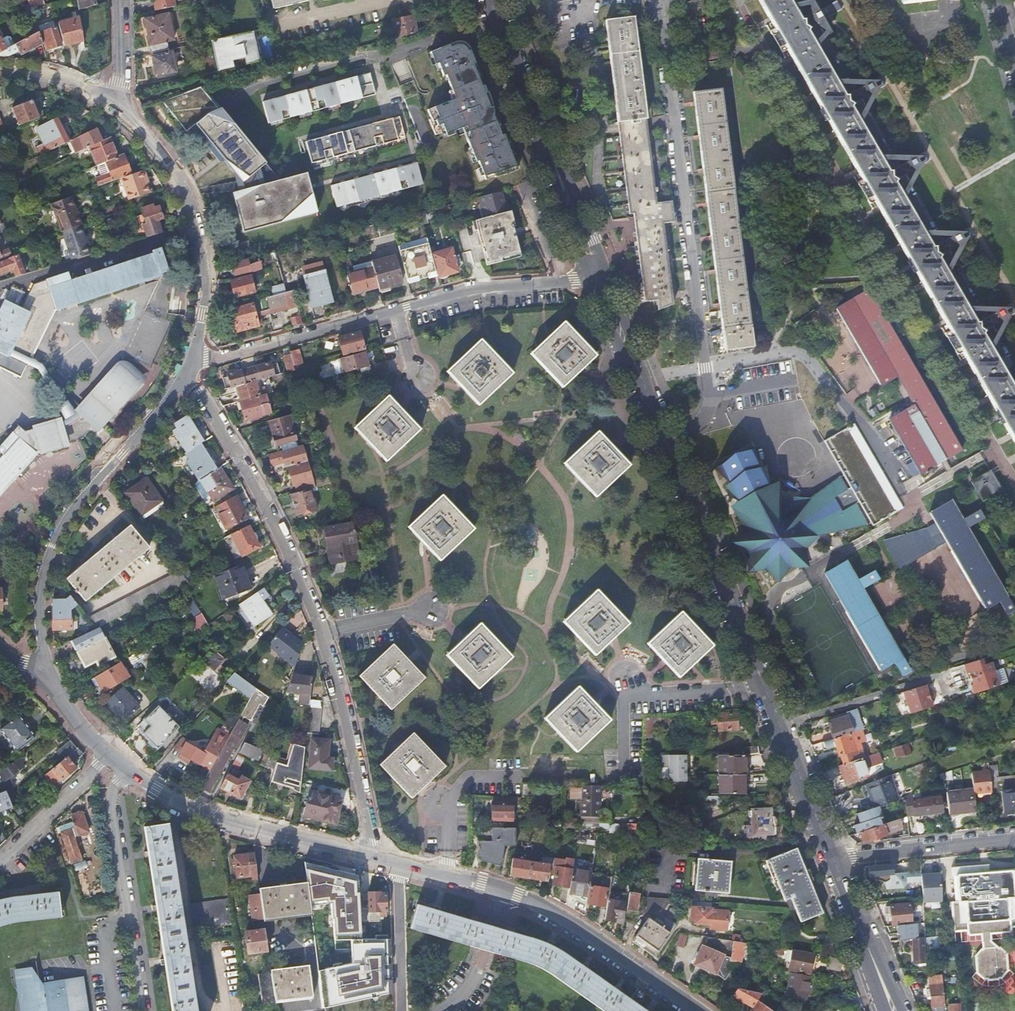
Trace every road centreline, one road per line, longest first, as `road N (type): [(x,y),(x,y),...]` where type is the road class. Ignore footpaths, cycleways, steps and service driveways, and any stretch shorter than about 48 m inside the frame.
road 1 (secondary): [(596,268),(833,859)]
road 2 (residential): [(596,268),(570,280),(464,290),(189,358)]
road 3 (tertiary): [(41,669),(41,587),(69,506),(181,371)]
road 4 (residential): [(181,371),(278,531),(319,630)]
road 5 (secondary): [(491,0),(596,268)]
road 6 (tertiary): [(189,358),(206,279),(194,230),(160,156),(115,107)]
road 7 (tertiary): [(374,856),(195,812),(130,769)]
road 8 (residential): [(130,769),(110,802),(141,1010)]
road 9 (residential): [(374,856),(343,702),(319,630)]
road 10 (tertiary): [(700,1010),(583,929),(501,891)]
road 11 (residential): [(833,859),(1014,836)]
road 12 (secondary): [(833,859),(896,1010)]
road 13 (residential): [(0,860),(108,755)]
road 14 (residential): [(398,1010),(399,863)]
road 15 (residential): [(501,891),(482,959),(439,1010)]
road 16 (tertiary): [(115,107),(62,83),(0,71)]

